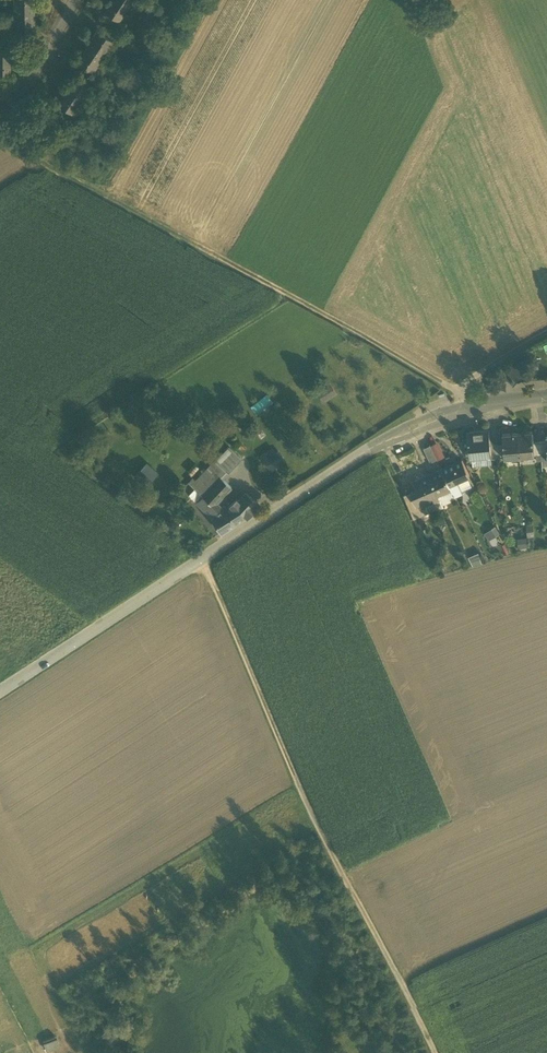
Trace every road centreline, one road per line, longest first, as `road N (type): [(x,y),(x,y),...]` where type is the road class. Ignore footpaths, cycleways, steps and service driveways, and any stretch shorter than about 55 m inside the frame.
road 1 (tertiary): [(0,692),(374,448),(440,417),(546,395)]
road 2 (track): [(438,1052),(314,817),(202,559)]
road 3 (track): [(451,388),(0,139)]

